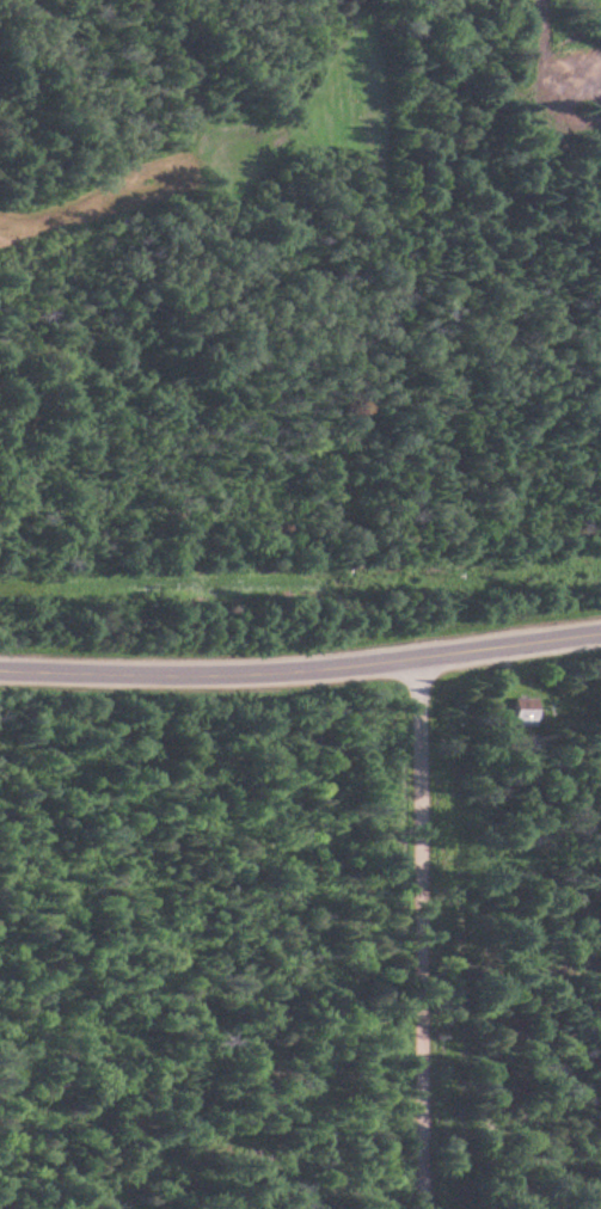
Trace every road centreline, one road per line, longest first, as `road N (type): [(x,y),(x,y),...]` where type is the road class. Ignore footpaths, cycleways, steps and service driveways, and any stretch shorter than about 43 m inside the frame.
road 1 (tertiary): [(600,639),(288,669),(0,671)]
road 2 (residential): [(434,1208),(433,661)]

